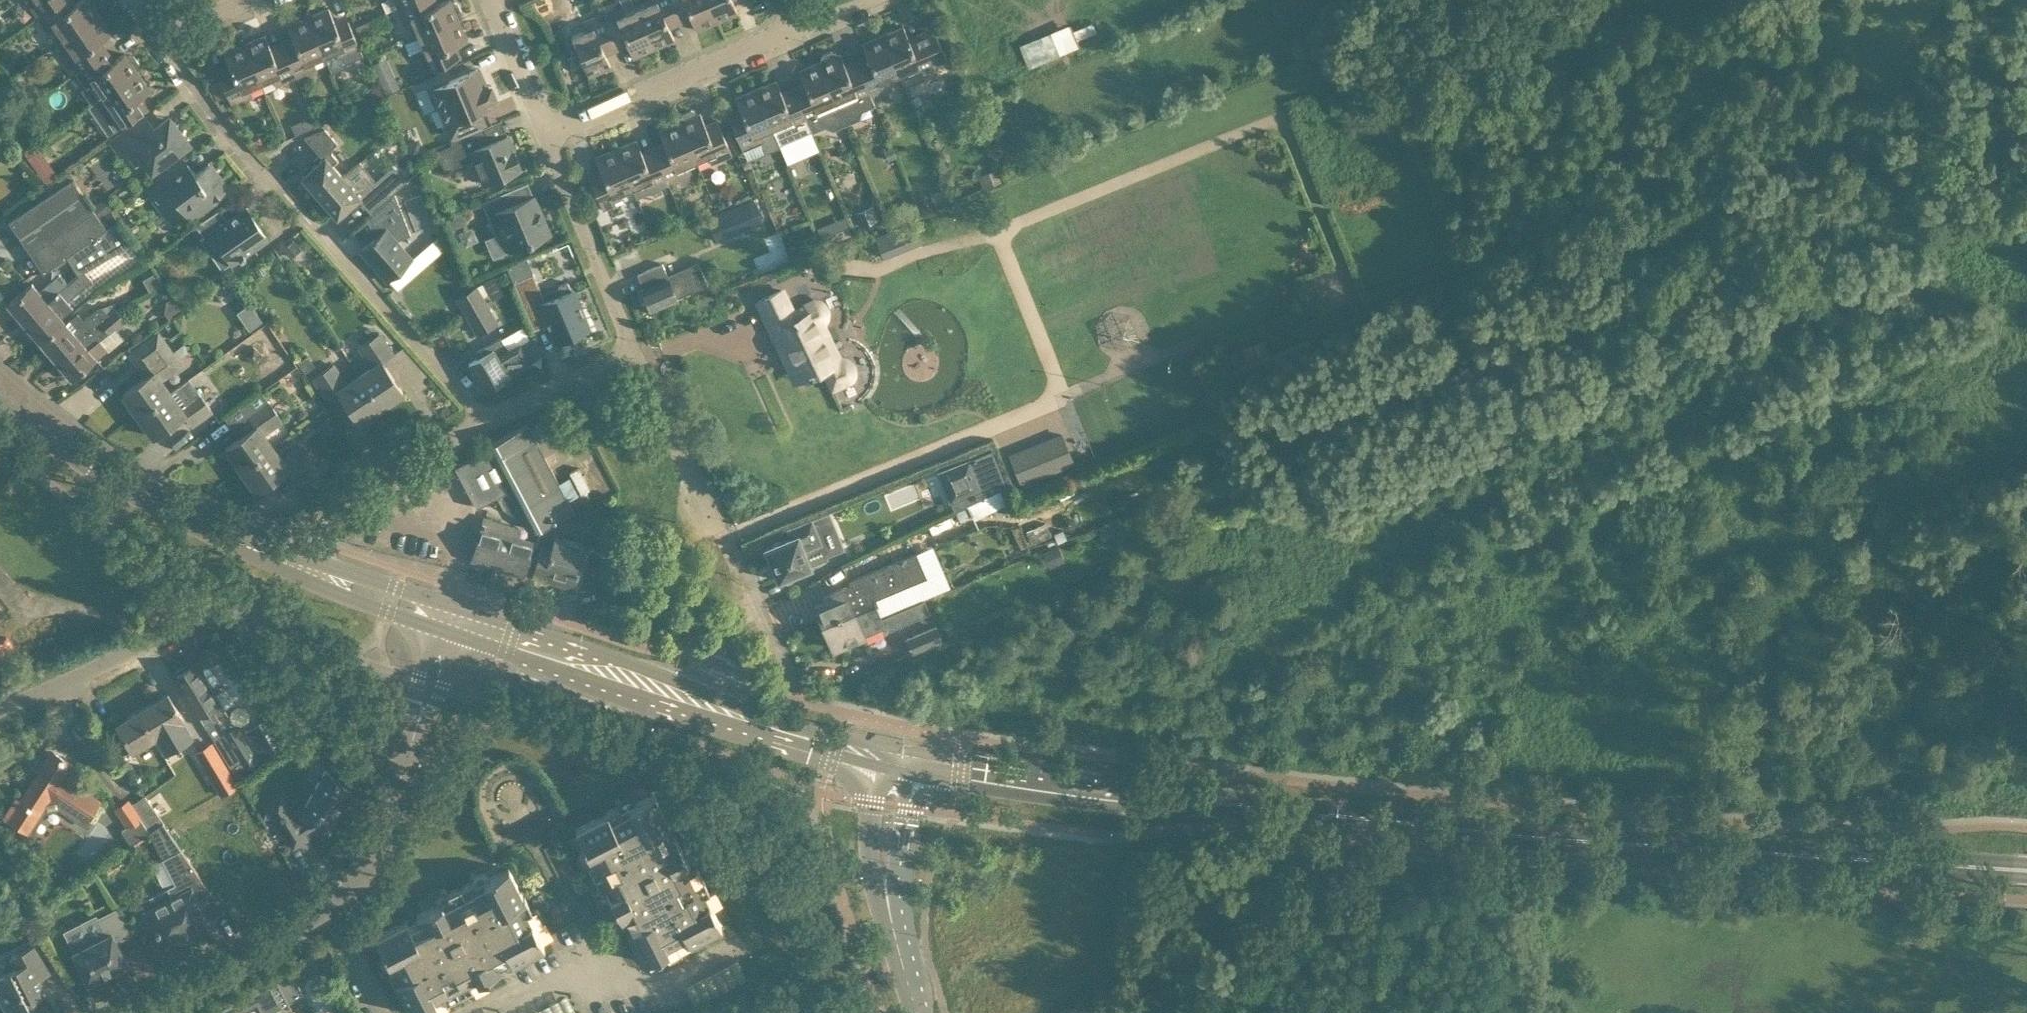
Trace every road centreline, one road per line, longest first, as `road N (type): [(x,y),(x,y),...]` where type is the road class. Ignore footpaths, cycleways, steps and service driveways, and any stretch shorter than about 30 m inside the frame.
road 1 (tertiary): [(2026,869),(1517,839),(901,758)]
road 2 (residential): [(0,707),(217,613),(241,623),(316,726),(409,754)]
road 3 (tertiary): [(901,758),(696,708),(454,623)]
road 4 (residential): [(136,1012),(331,905),(372,855),(409,754)]
road 5 (unclassified): [(798,699),(743,601),(627,349)]
road 6 (tertiary): [(314,573),(127,488),(0,392)]
road 7 (unclassified): [(483,416),(300,206)]
road 8 (unclassified): [(540,135),(793,19)]
road 9 (unclassified): [(314,573),(336,525),(483,416)]
road 10 (residential): [(282,183),(222,120),(161,37)]
road 11 (tertiary): [(901,758),(874,804),(877,887),(890,917)]
road 12 (tertiary): [(890,917),(911,807),(901,758)]
road 13 (unclassified): [(483,416),(627,349)]
road 14 (tertiary): [(314,573),(331,590),(392,613),(454,623)]
road 15 (tertiary): [(454,623),(398,591),(314,573)]
road 16 (unclassified): [(540,135),(488,0)]

